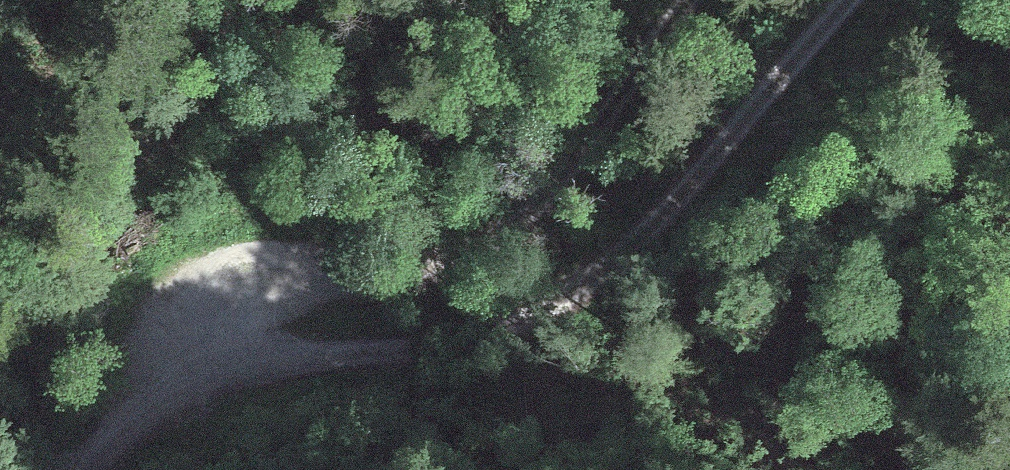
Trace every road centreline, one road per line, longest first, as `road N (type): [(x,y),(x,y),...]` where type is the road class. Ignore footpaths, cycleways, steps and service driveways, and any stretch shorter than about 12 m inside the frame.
road 1 (track): [(845,0),(653,216),(542,302),(463,332),(198,377),(121,420),(74,469)]
road 2 (track): [(683,0),(501,230),(476,251),(405,279),(266,283),(214,295),(196,323),(198,377)]

